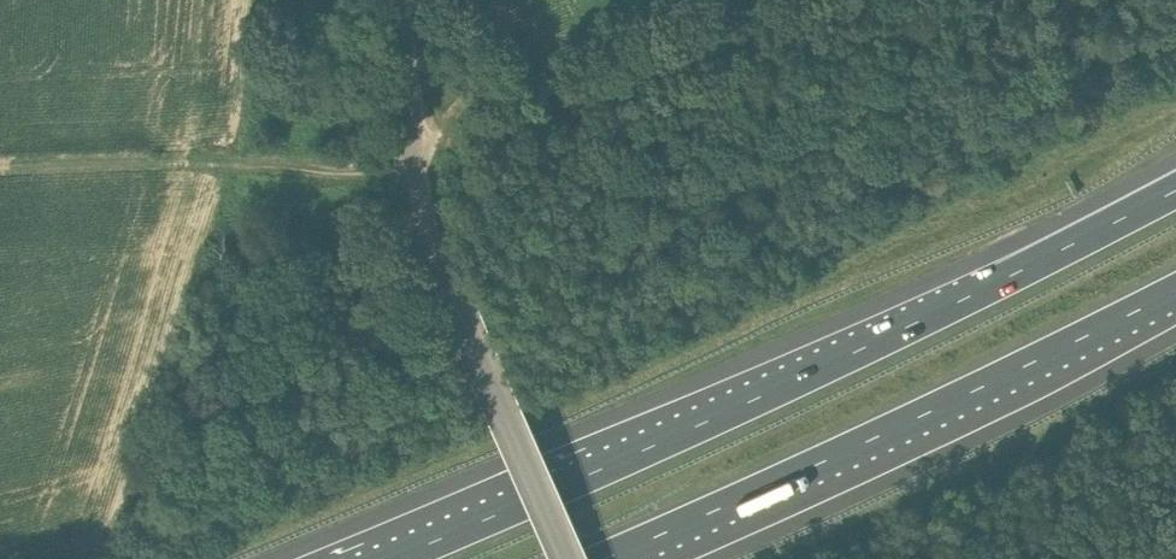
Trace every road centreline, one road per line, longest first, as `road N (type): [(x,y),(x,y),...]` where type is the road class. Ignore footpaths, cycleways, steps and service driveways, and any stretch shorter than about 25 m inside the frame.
road 1 (motorway): [(1175,191),(703,424),(393,558)]
road 2 (motorway): [(604,558),(1175,292)]
road 3 (unclassified): [(570,558),(426,224),(406,0)]
road 4 (track): [(0,170),(198,164),(358,174),(417,163)]

